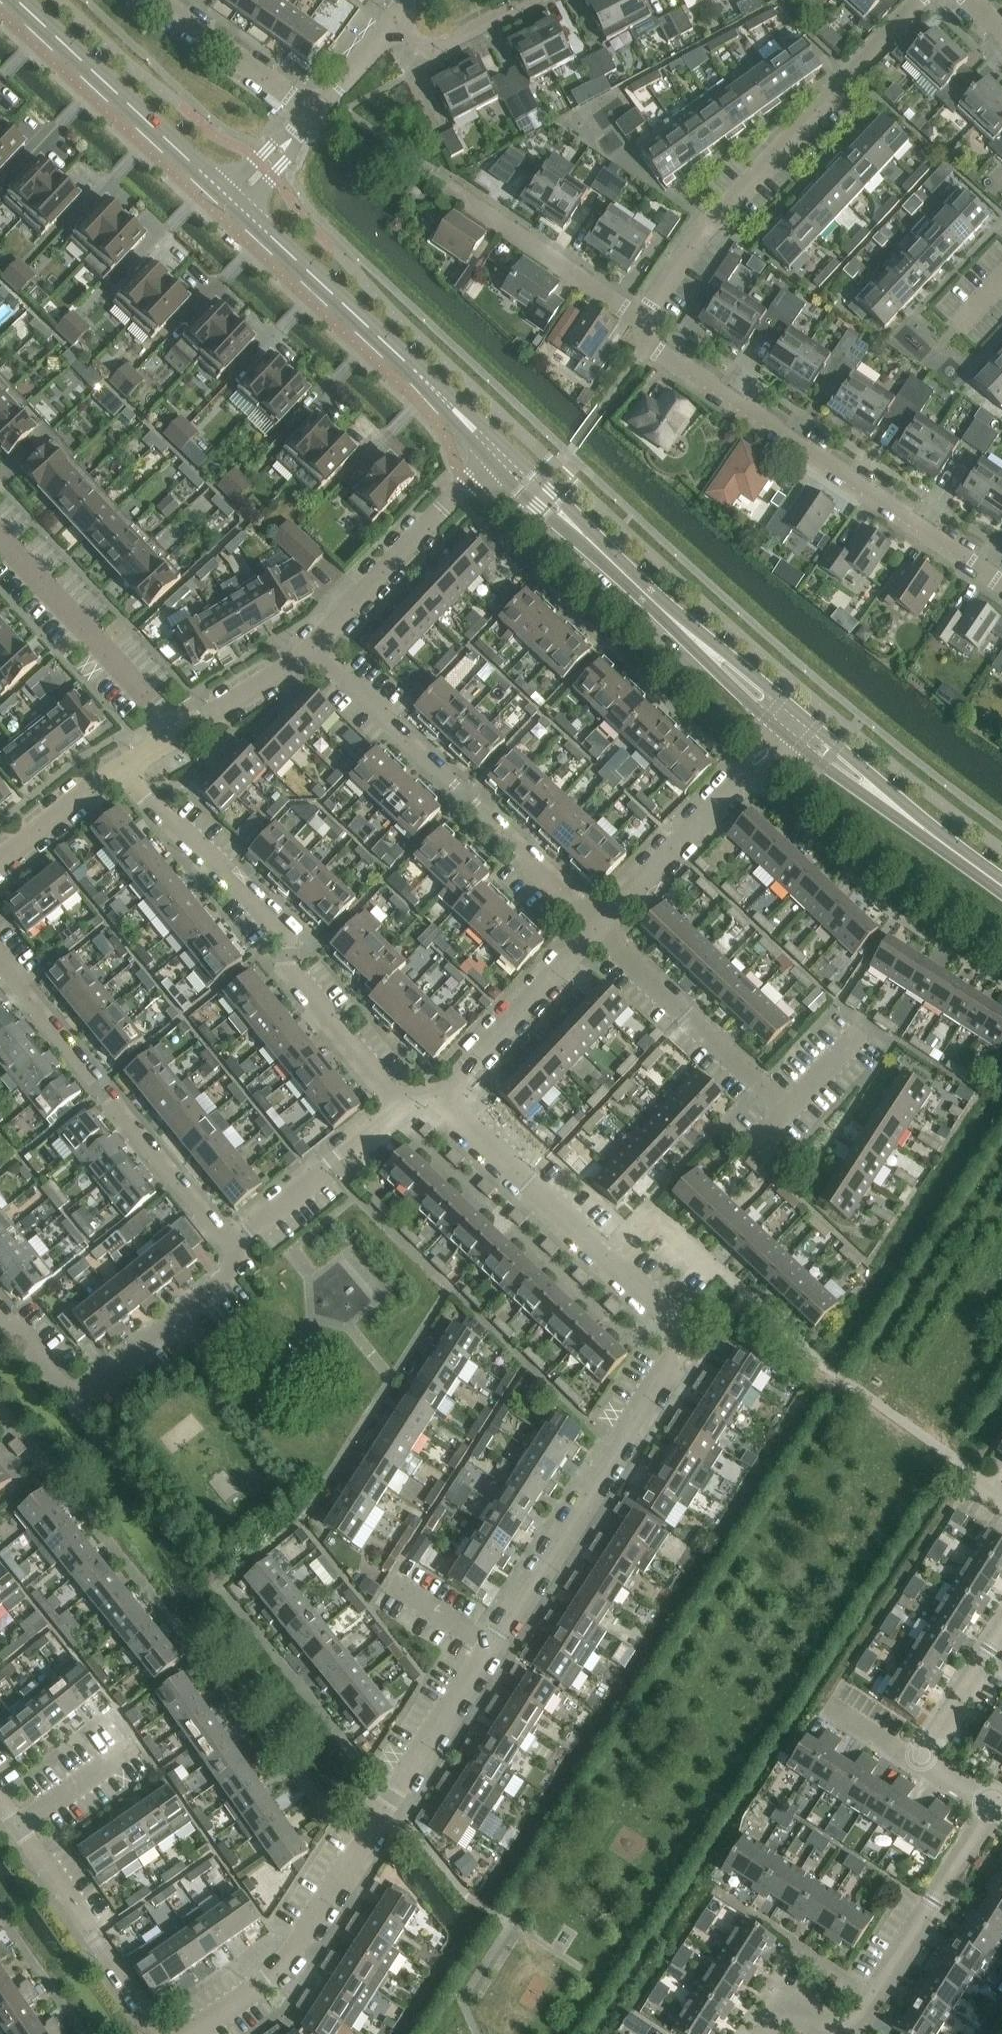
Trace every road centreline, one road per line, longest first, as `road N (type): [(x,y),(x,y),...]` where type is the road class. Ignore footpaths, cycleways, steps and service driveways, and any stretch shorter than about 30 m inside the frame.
road 1 (residential): [(192,2033),(290,1958),(675,1357),(677,1332),(667,1312),(437,1096)]
road 2 (residential): [(409,1105),(287,971),(289,937),(115,770)]
road 3 (residential): [(1001,586),(645,344),(641,320)]
road 4 (residential): [(641,320),(693,248),(921,0)]
road 5 (residential): [(604,931),(309,651)]
road 6 (tertiary): [(790,724),(494,452)]
road 7 (residential): [(235,1246),(0,961)]
road 8 (tertiary): [(494,452),(231,200)]
road 9 (tertiary): [(231,200),(18,0)]
road 10 (residential): [(604,931),(790,724)]
road 11 (residential): [(848,2033),(995,1802)]
road 12 (residential): [(309,651),(494,452)]
road 13 (tertiary): [(1001,886),(790,724)]
road 14 (residential): [(175,735),(0,539)]
road 15 (residential): [(786,1110),(604,931)]
road 16 (residential): [(162,2033),(17,1825)]
road 17 (residential): [(68,1404),(239,1273),(235,1246)]
road 18 (residential): [(437,1096),(604,931)]
road 19 (residential): [(641,320),(452,191)]
road 20 (residential): [(235,1246),(409,1105)]
road 21 (residential): [(314,111),(155,0)]
road 22 (residential): [(390,25),(430,52),(533,0)]
road 23 (residential): [(175,735),(309,651)]
road 24 (residential): [(917,1760),(1001,1629)]
road 25 (residential): [(0,863),(115,770)]
road 26 (residential): [(135,1744),(17,1825)]
road 27 (residential): [(231,200),(314,111)]

